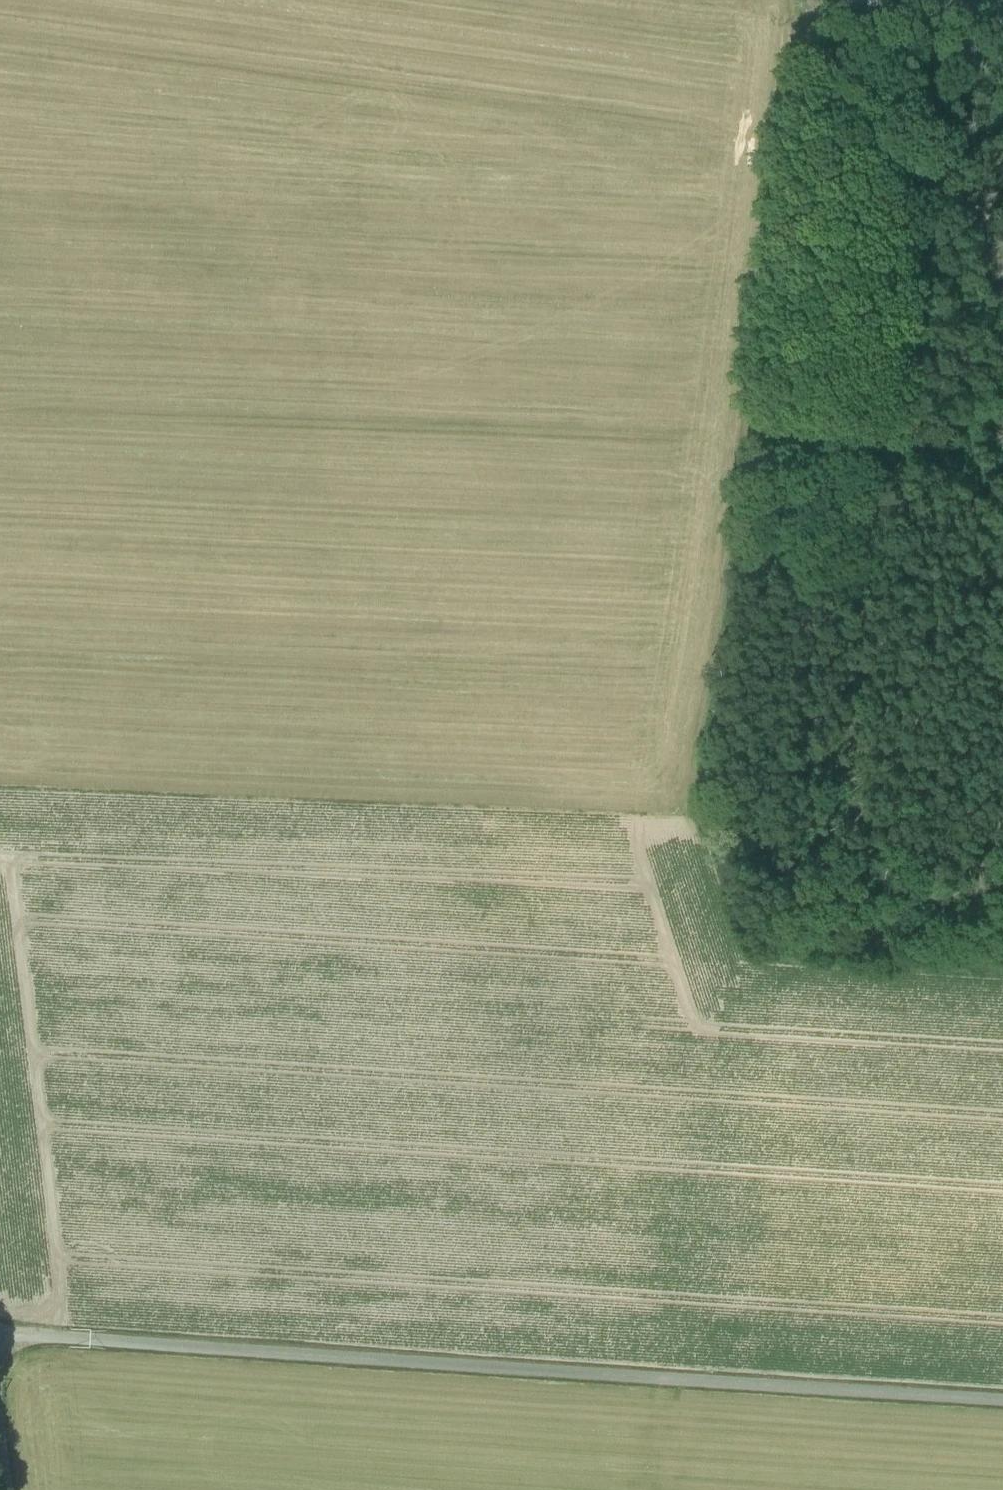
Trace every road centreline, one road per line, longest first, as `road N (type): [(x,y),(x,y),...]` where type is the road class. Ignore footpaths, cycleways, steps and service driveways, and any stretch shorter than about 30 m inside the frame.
road 1 (unclassified): [(1002,1404),(0,1334)]
road 2 (unclassified): [(1002,8),(883,0)]

